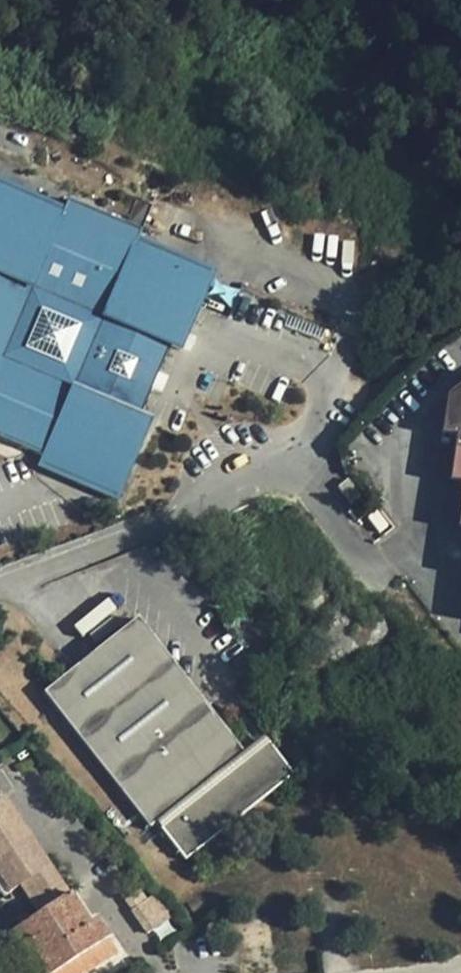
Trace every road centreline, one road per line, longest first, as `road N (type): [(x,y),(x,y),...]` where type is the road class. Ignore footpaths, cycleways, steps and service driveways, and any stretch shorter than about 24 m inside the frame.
road 1 (residential): [(354,391),(301,461),(0,590)]

